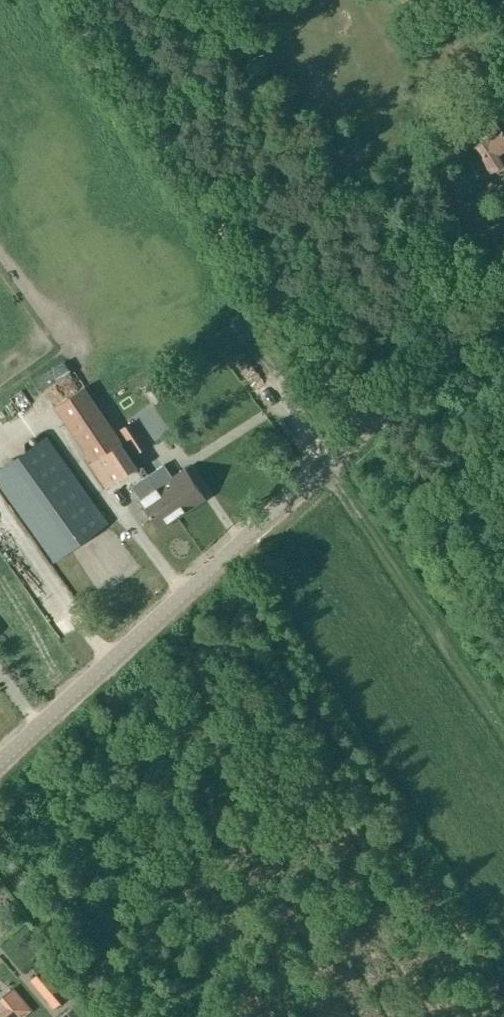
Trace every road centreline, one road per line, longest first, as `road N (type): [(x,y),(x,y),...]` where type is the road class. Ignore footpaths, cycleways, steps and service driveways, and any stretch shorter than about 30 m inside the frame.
road 1 (tertiary): [(0,763),(503,307)]
road 2 (track): [(355,444),(49,0)]

